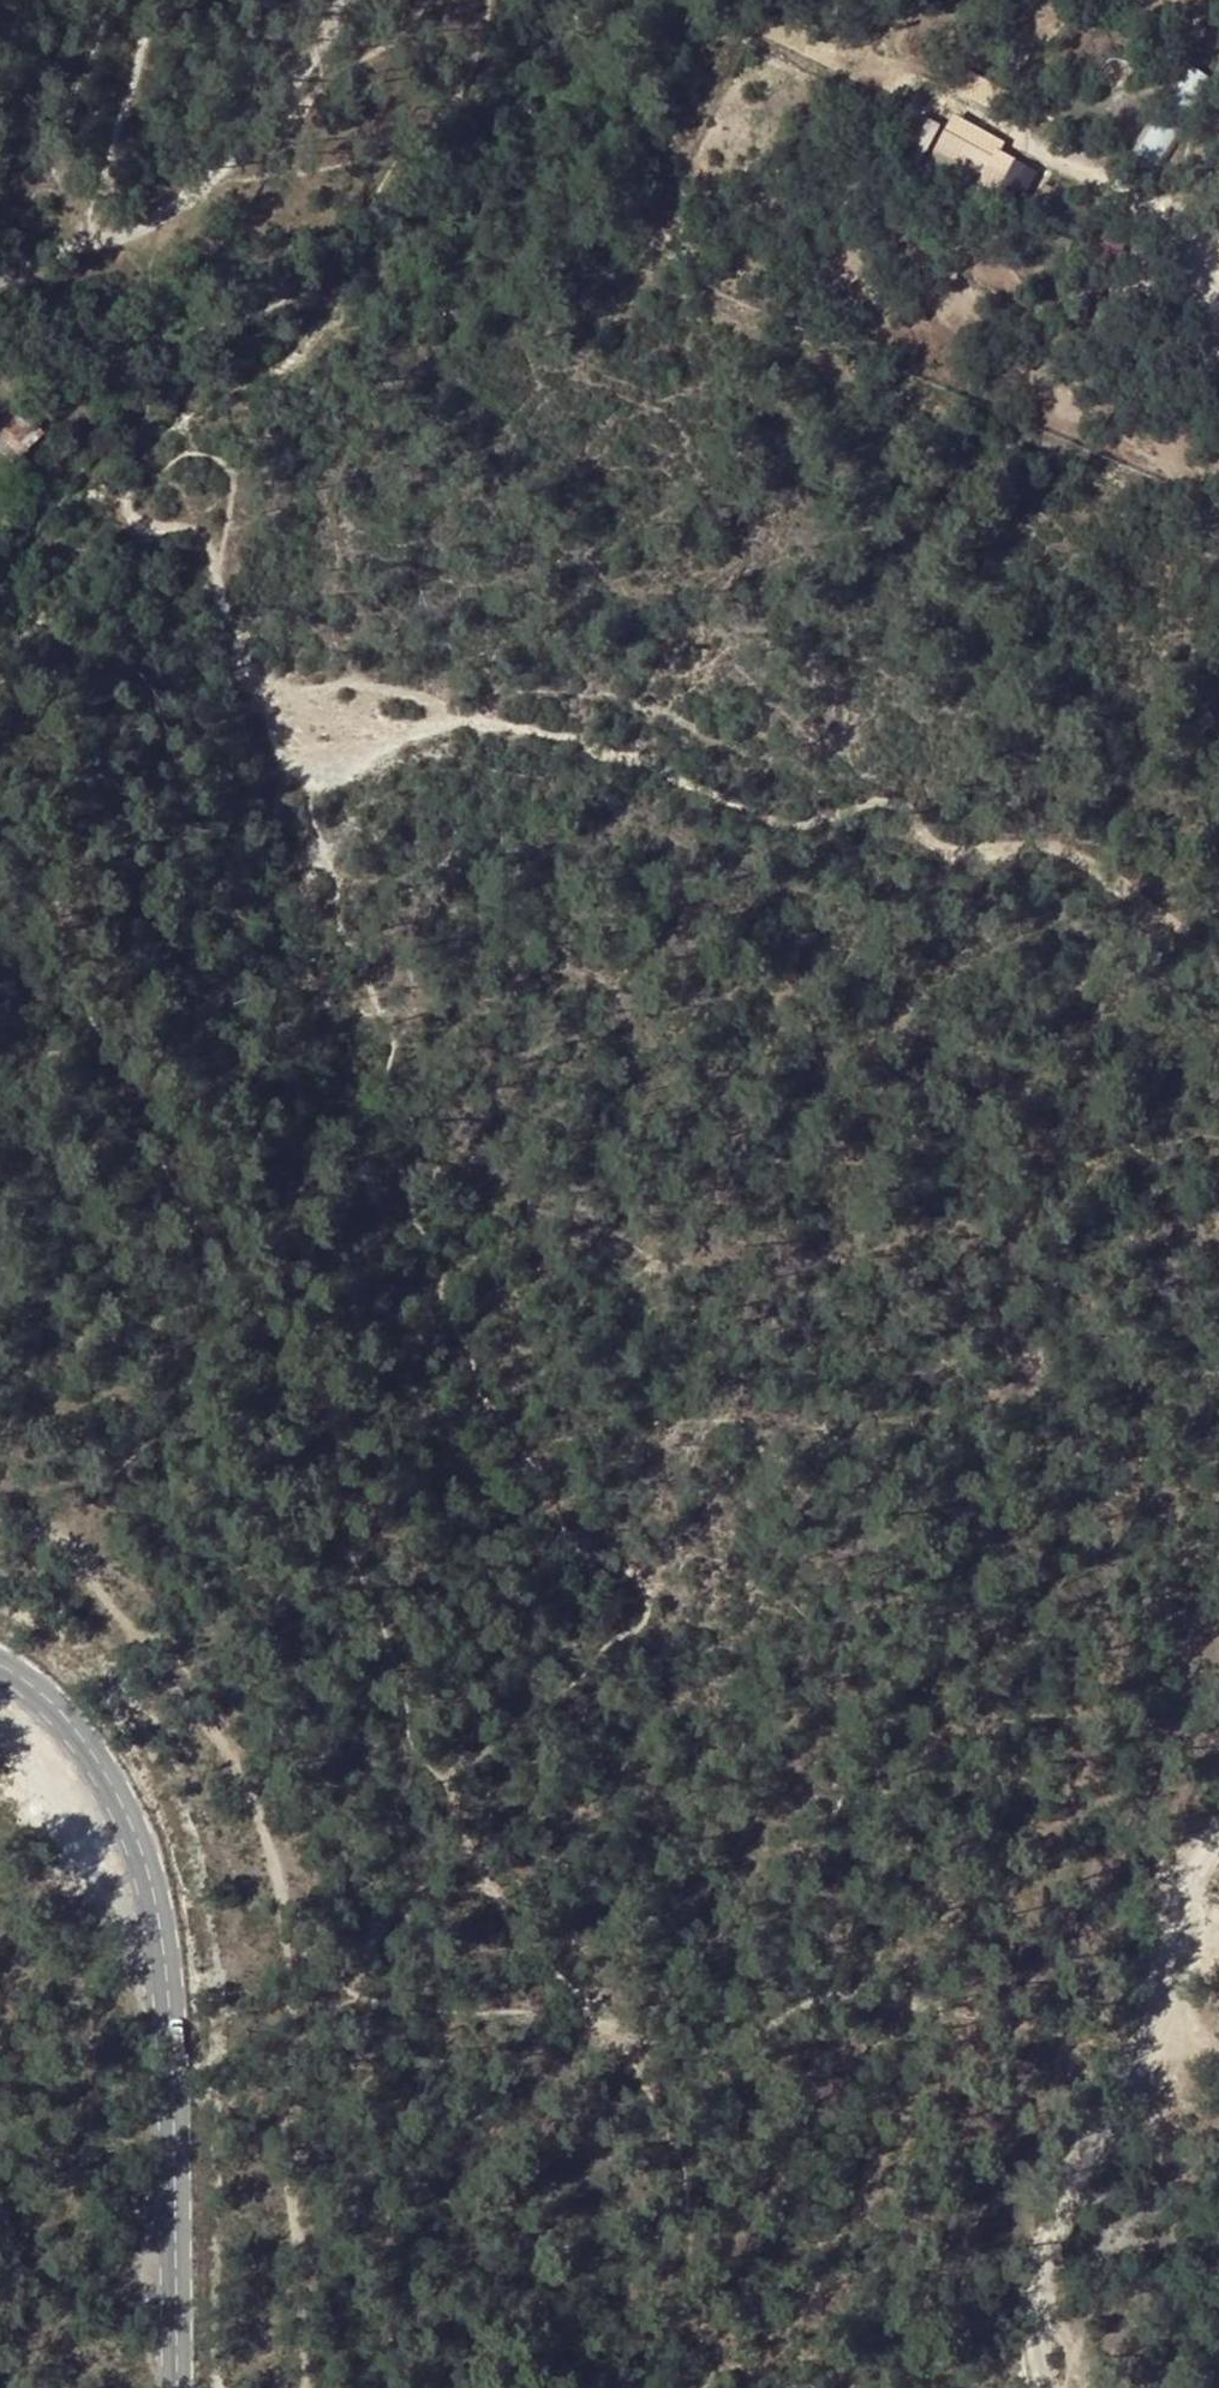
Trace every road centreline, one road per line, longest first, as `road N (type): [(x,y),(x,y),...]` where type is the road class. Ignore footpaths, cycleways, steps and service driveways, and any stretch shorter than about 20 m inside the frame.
road 1 (tertiary): [(0,1682),(37,1703),(90,1760),(130,1828),(154,1901),(178,2155),(182,2387)]
road 2 (track): [(1218,1951),(1191,2022),(1165,2053),(1117,2155),(1080,2267),(1074,2387)]
road 3 (track): [(0,281),(157,222),(235,175),(337,0)]
road 4 (track): [(1218,2072),(956,1995),(832,1993)]

